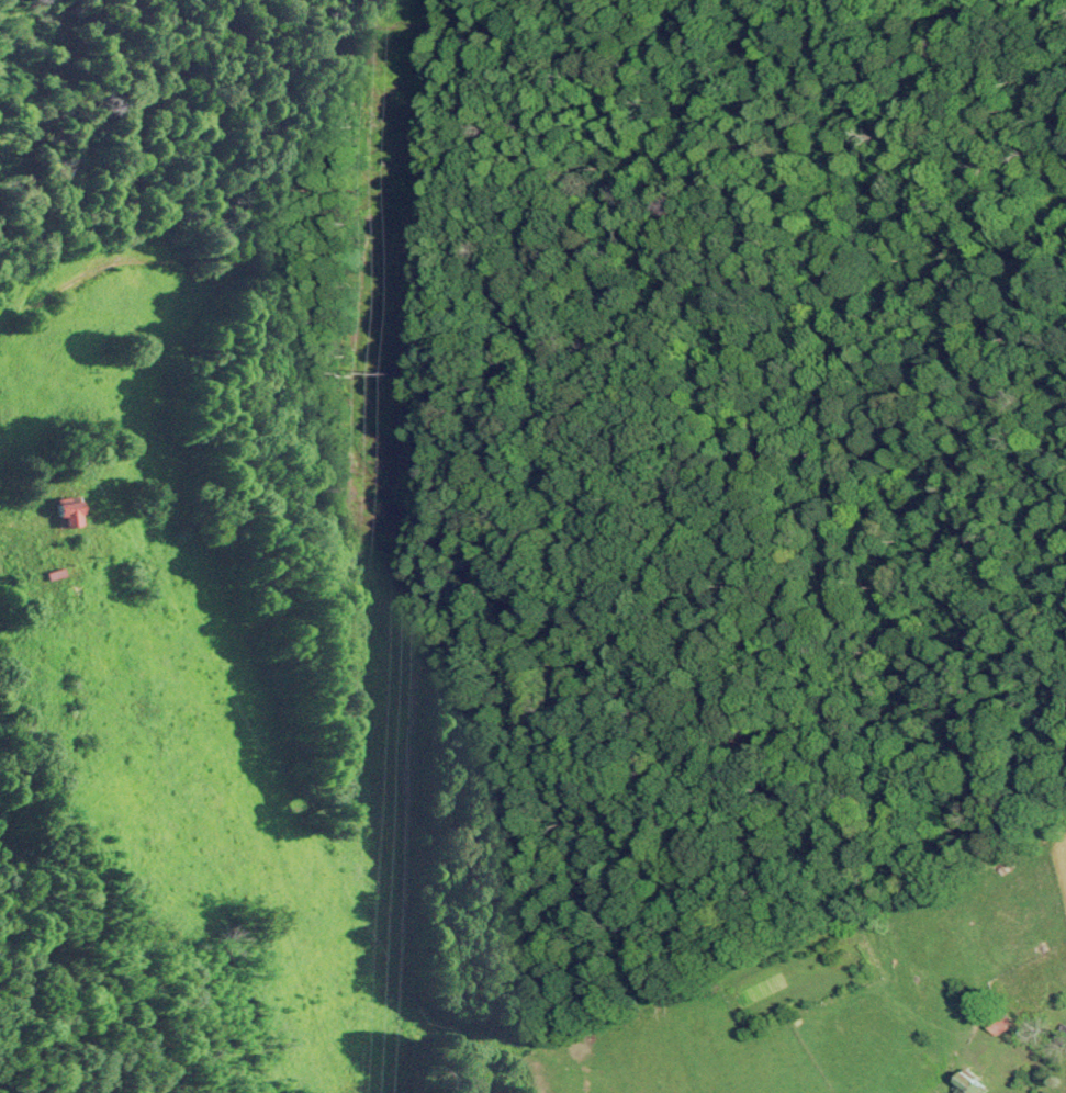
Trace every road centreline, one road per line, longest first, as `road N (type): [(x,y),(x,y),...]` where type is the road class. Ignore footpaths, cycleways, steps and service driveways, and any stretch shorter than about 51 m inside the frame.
road 1 (residential): [(451,0),(437,108),(362,190),(281,238),(46,259),(0,313)]

